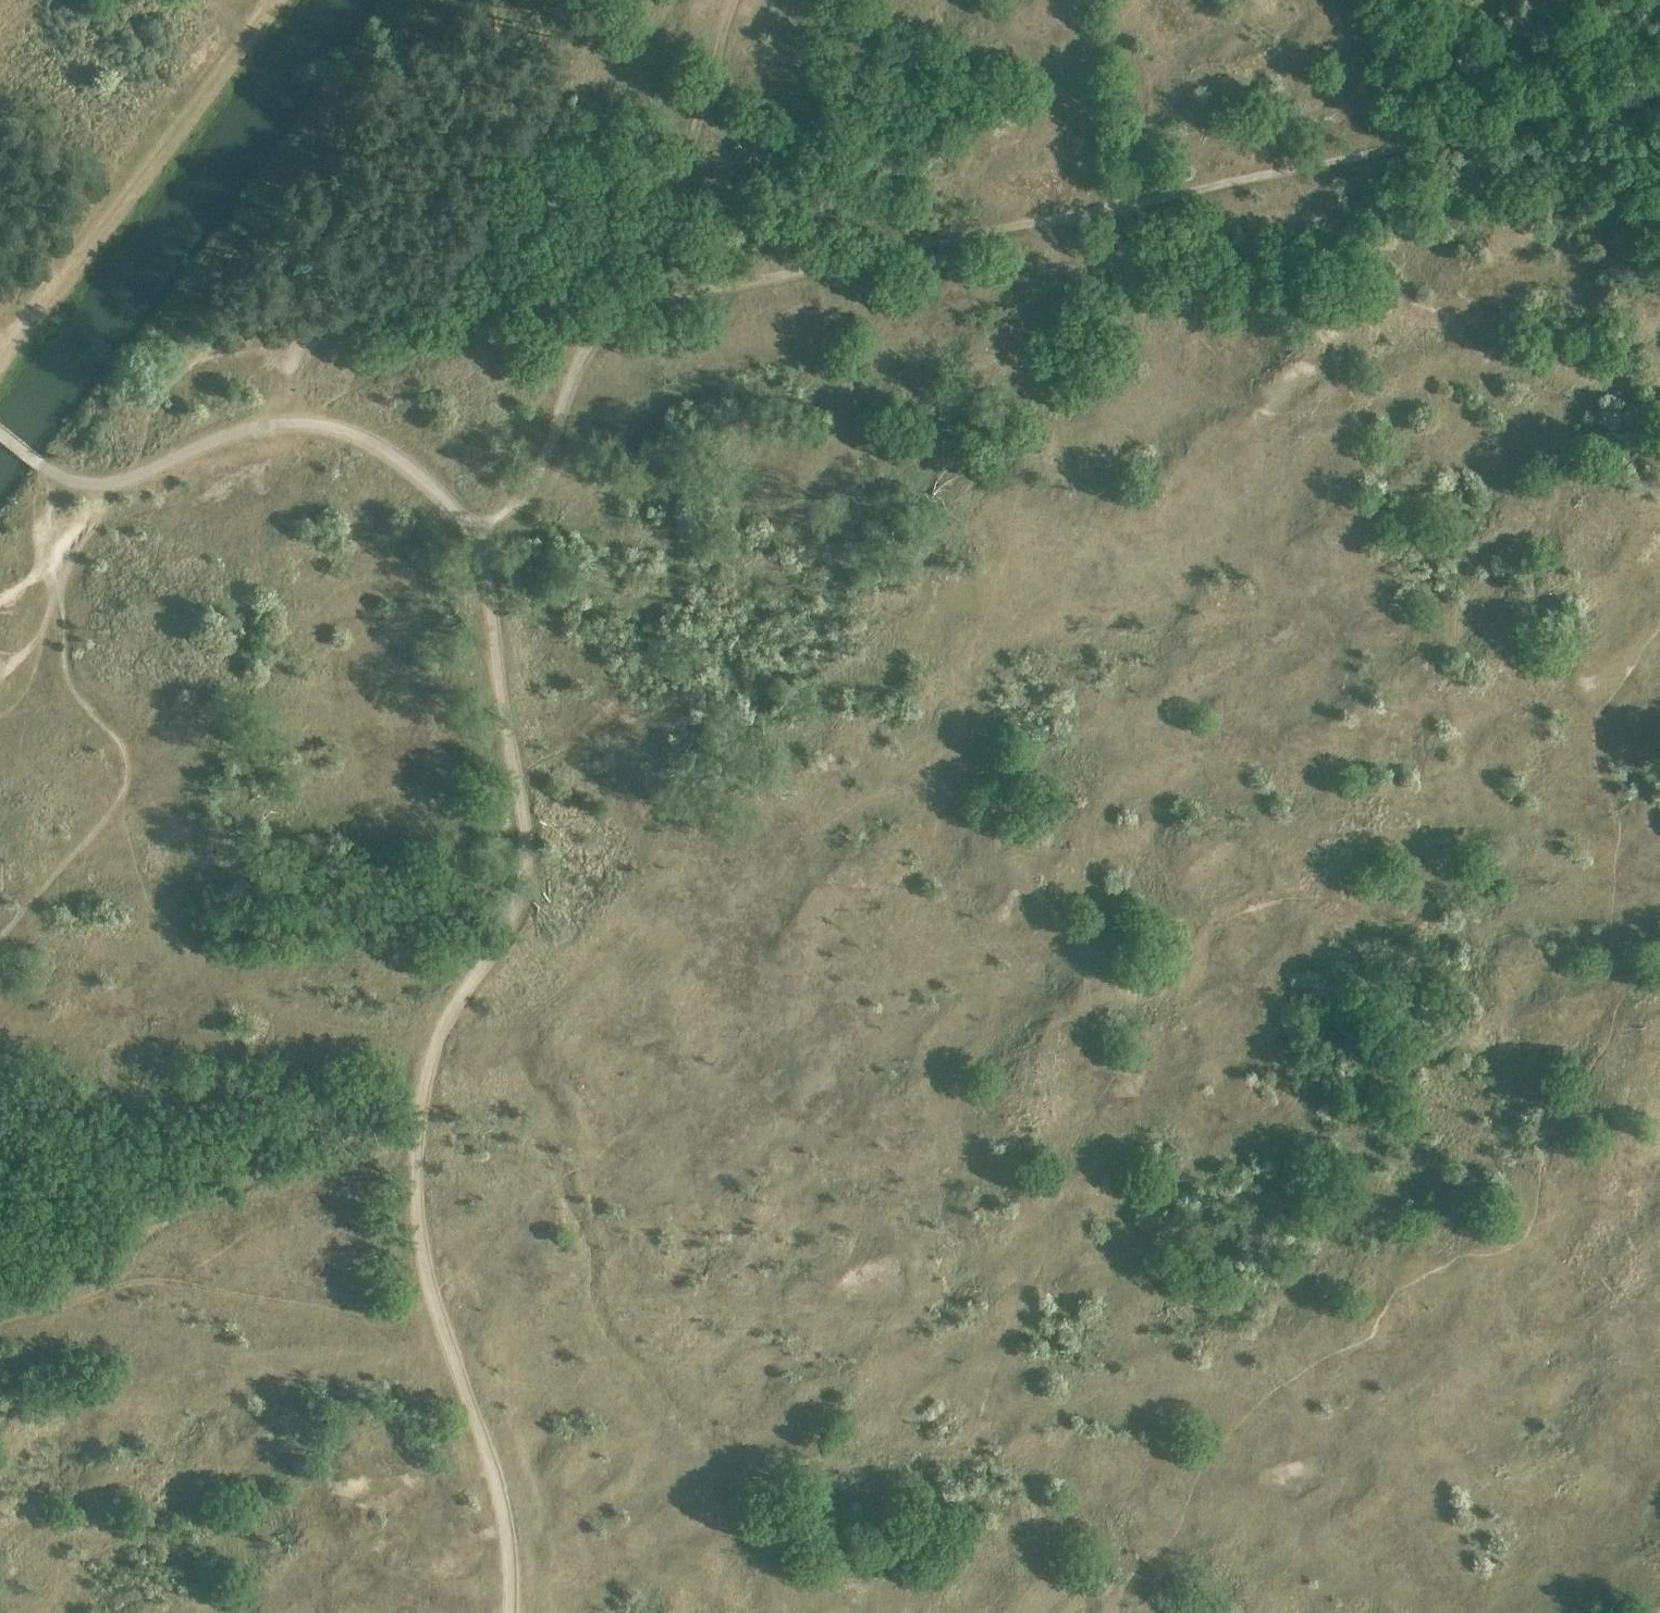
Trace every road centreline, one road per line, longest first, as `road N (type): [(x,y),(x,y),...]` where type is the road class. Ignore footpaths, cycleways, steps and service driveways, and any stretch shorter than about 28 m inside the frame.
road 1 (track): [(511,1612),(507,1520),(417,1219),(424,1089),(442,1031),(520,910),(524,865),(521,802),(475,535)]
road 2 (track): [(0,355),(87,253),(274,0)]
road 3 (track): [(283,422),(231,432),(102,483),(67,478),(0,432)]
road 4 (track): [(475,535),(516,504),(538,475),(577,360),(602,327)]
road 5 (track): [(475,535),(431,483),(377,441),(349,428),(283,422)]

